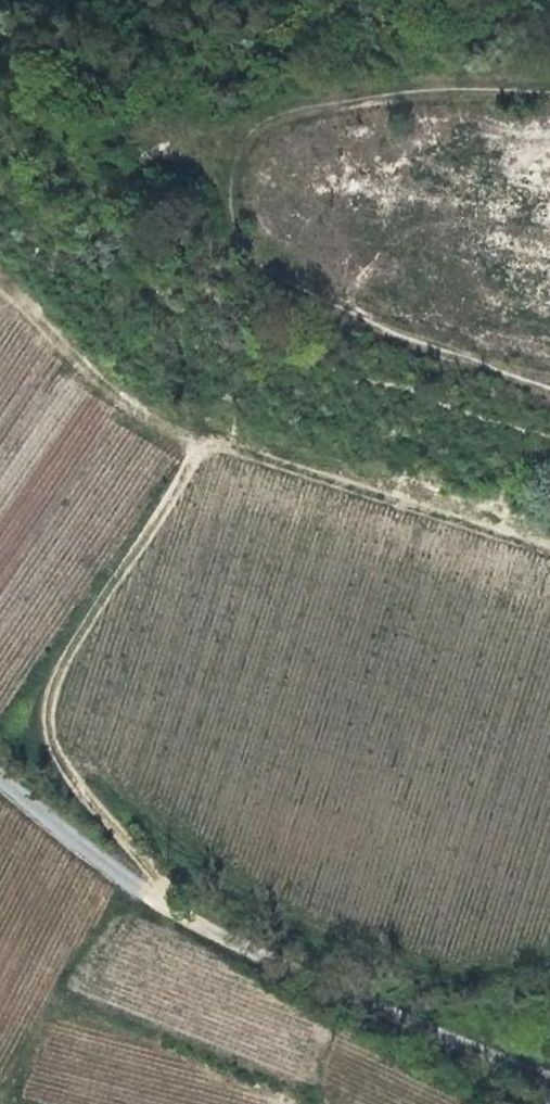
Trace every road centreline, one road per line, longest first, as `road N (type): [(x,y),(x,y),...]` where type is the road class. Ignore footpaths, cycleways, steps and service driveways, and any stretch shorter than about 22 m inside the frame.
road 1 (track): [(0,280),(84,373),(146,418),(203,445),(59,672),(48,718),(71,783),(158,879),(169,906)]
road 2 (track): [(549,1084),(346,1000),(190,920),(0,783)]
road 3 (track): [(391,0),(264,21),(178,13),(0,44)]
road 4 (track): [(549,552),(236,449),(203,445)]

